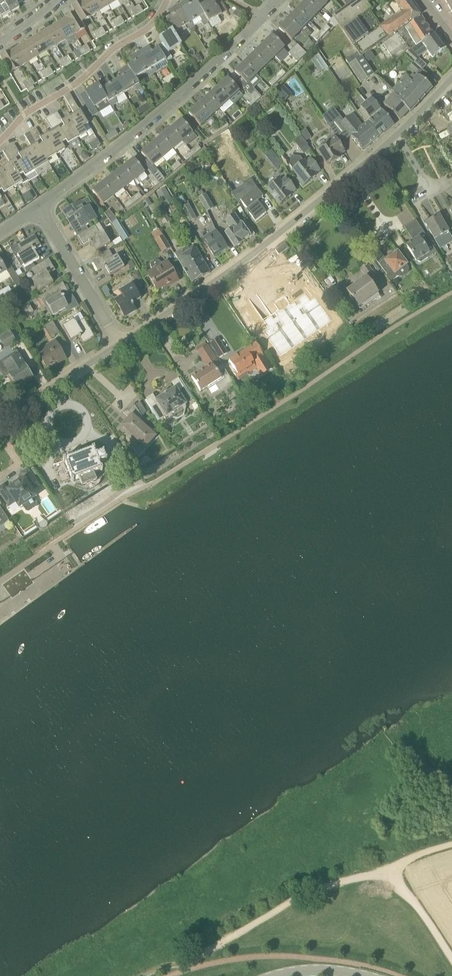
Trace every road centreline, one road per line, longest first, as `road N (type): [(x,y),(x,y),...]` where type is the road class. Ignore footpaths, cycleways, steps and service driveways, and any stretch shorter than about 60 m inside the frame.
road 1 (residential): [(120,344),(344,182),(451,80)]
road 2 (residential): [(40,208),(263,19)]
road 3 (track): [(389,872),(308,892),(183,967)]
road 4 (residential): [(0,141),(147,30),(167,0)]
road 5 (residential): [(120,344),(40,208)]
road 6 (residential): [(0,420),(120,344)]

